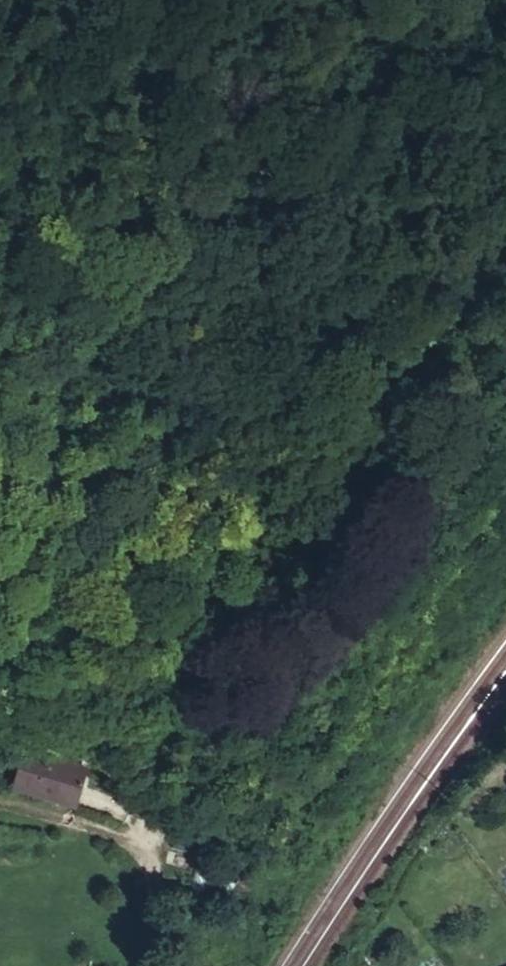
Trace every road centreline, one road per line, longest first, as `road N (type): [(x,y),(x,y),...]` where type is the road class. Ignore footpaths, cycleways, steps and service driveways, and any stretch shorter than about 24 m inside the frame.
road 1 (residential): [(145,965),(162,866),(124,843),(0,811)]

